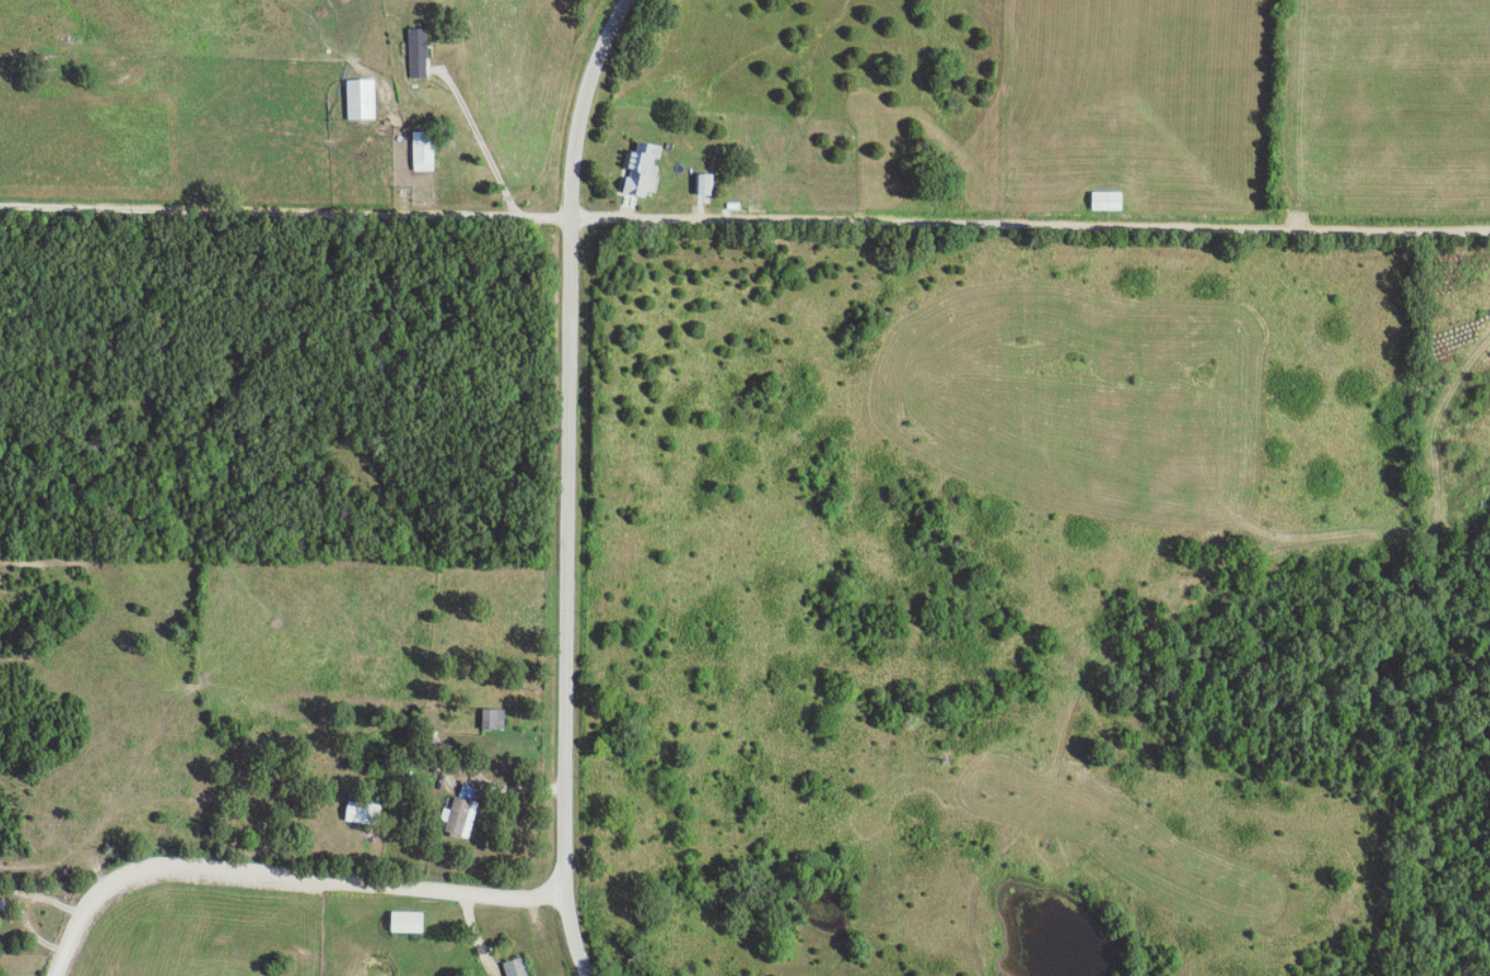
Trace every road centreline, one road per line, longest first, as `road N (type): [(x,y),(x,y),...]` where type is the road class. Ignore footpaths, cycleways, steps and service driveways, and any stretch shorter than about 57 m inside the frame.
road 1 (residential): [(594,975),(572,893),(580,153),(602,59),(634,0)]
road 2 (residential): [(61,975),(93,908),(154,871),(510,898),(572,893)]

